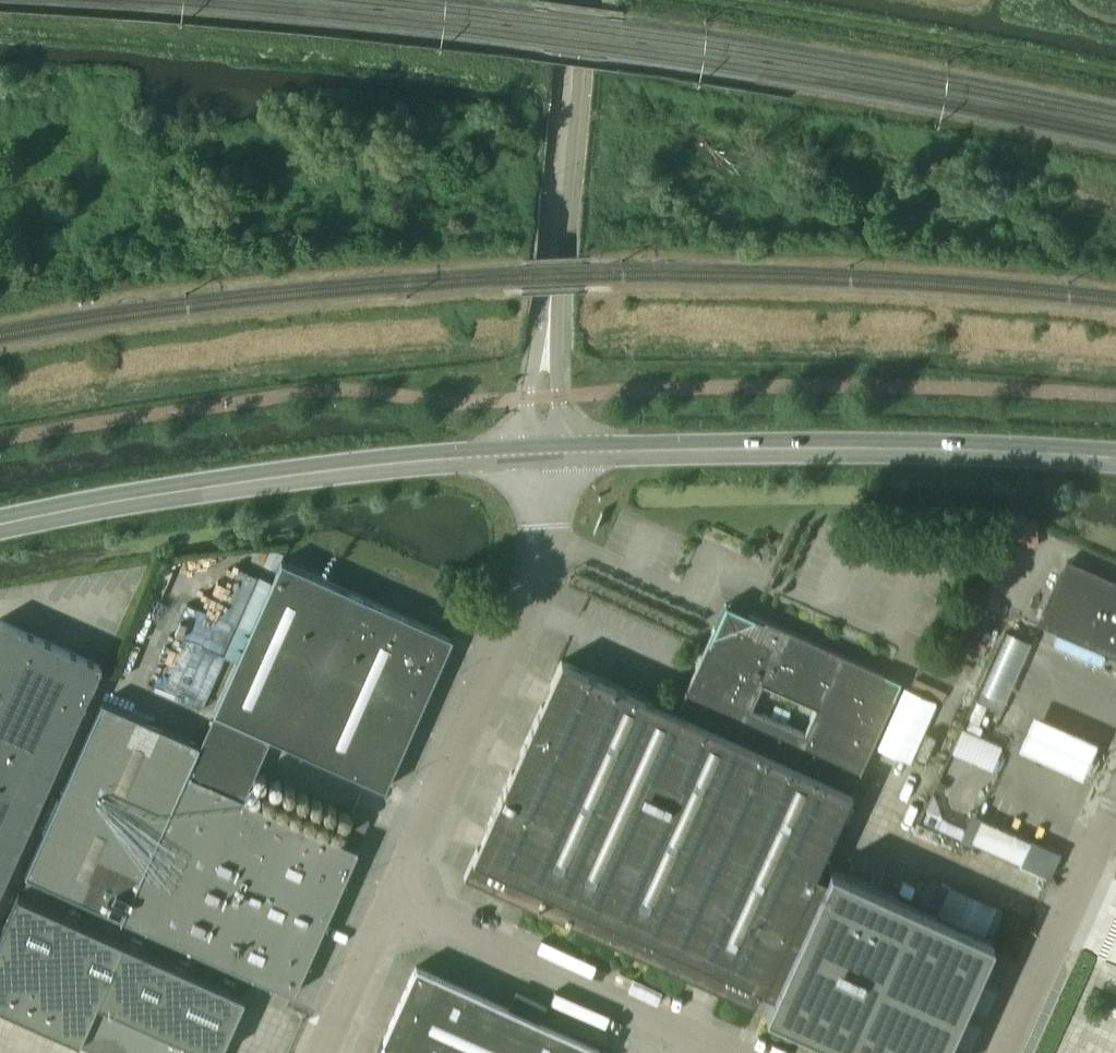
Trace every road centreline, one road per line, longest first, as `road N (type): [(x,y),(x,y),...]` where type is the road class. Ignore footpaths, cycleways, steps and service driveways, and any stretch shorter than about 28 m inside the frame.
road 1 (secondary): [(1115,458),(874,447),(544,454)]
road 2 (secondary): [(544,454),(329,472),(0,526)]
road 3 (unclassified): [(390,901),(535,584),(545,550),(544,454)]
road 4 (unclassified): [(544,454),(580,0)]
road 5 (unclassified): [(730,1052),(390,901)]
road 6 (unclassified): [(1003,1052),(1115,802)]
road 7 (unclassified): [(323,1052),(390,901)]

